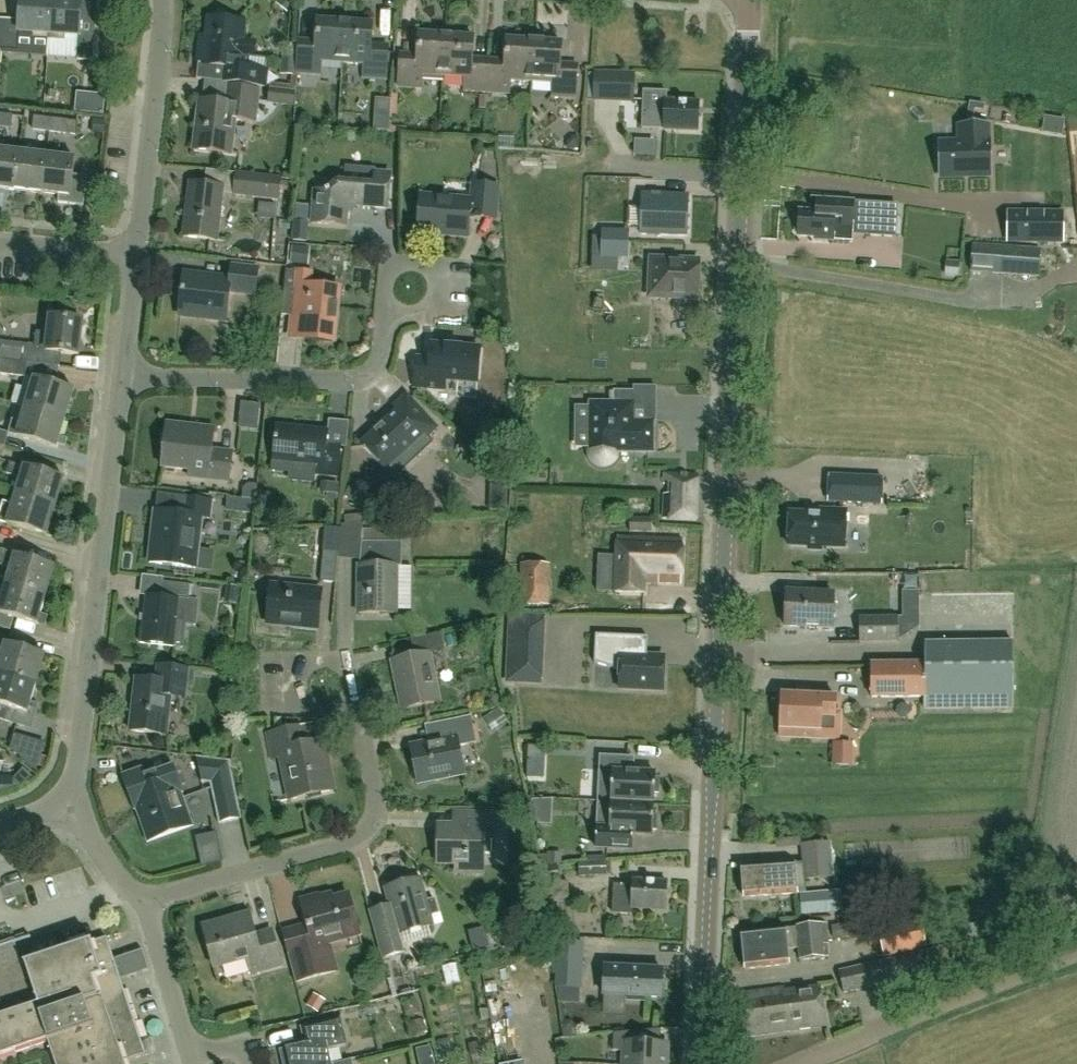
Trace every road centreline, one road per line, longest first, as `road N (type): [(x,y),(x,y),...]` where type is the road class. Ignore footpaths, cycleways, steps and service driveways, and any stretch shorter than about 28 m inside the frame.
road 1 (tertiary): [(699,1063),(748,0)]
road 2 (residential): [(68,811),(118,373)]
road 3 (residential): [(146,902),(371,829),(377,804),(350,693)]
road 4 (residential): [(118,373),(353,382),(377,363),(387,320),(434,314)]
road 5 (track): [(797,1063),(1076,955)]
road 6 (residential): [(132,260),(162,0)]
road 7 (residential): [(192,1058),(146,902)]
road 8 (residential): [(350,693),(341,665),(321,660),(304,670),(299,690),(309,707),(328,712),(346,702)]
road 9 (residential): [(0,247),(132,260)]
road 10 (residential): [(146,902),(68,811)]

